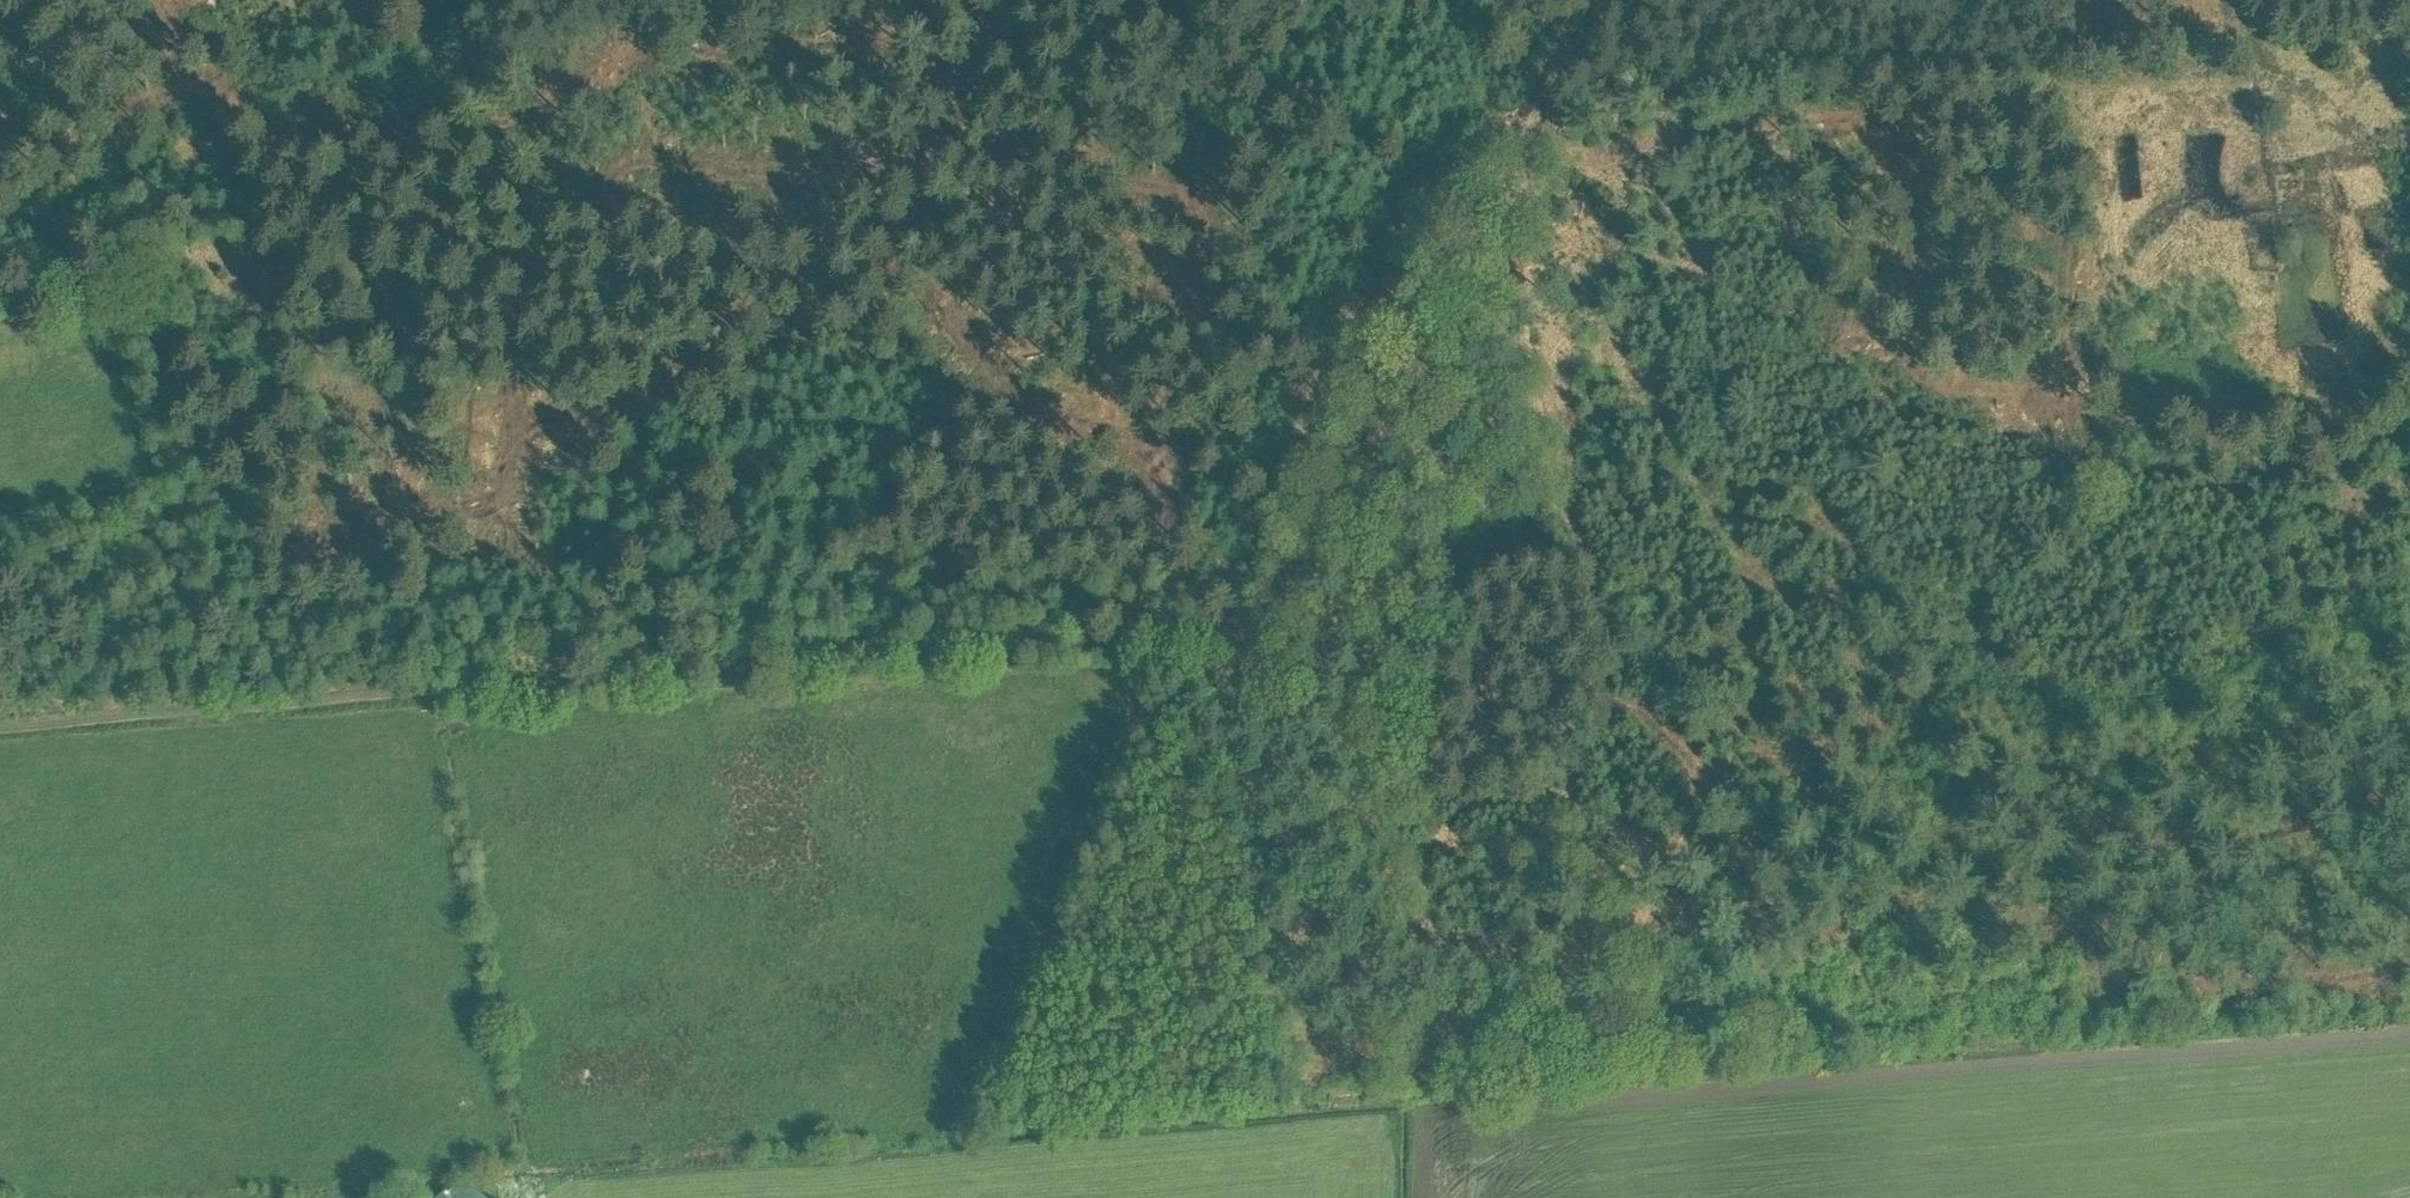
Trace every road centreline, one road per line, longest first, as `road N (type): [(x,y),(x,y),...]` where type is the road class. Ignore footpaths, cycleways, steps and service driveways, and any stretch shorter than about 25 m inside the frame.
road 1 (track): [(1608,0),(1556,73),(1274,590),(1254,613),(1225,628),(1182,639),(816,660),(0,728)]

